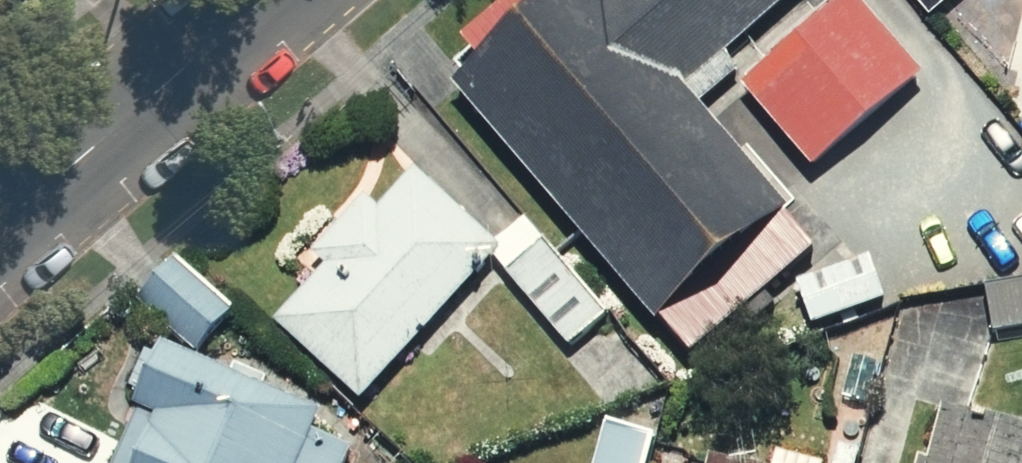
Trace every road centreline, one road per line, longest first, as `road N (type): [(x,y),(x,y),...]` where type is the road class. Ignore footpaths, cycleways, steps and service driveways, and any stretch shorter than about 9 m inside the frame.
road 1 (unclassified): [(271,0),(0,236)]

